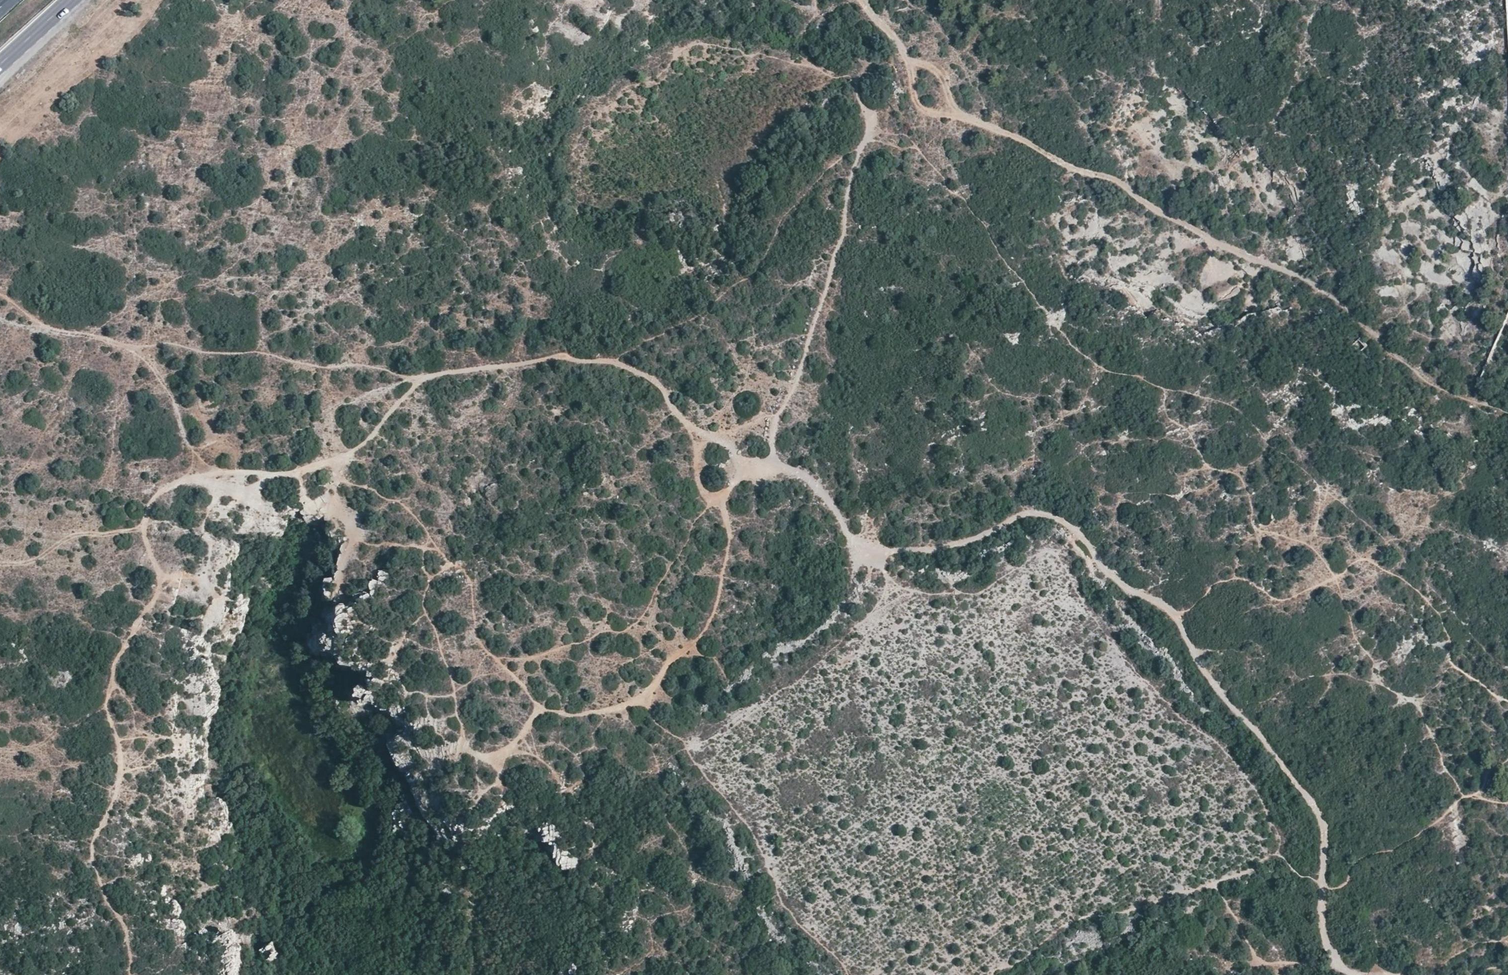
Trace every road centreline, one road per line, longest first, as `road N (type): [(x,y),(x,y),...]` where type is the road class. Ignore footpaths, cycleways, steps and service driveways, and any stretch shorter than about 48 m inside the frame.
road 1 (track): [(905,59),(862,63),(854,76),(873,132),(851,174),(848,233),(780,417),(778,464),(814,484),(858,547),(937,549),(1021,515),(1047,515),(1082,535),(1110,575),(1171,611),(1213,685),(1308,797),(1323,826),(1328,947),(1339,965),(1362,974)]
road 2 (track): [(865,0),(908,63),(921,112),(957,117),(1089,175),(1114,177),(1139,202),(1333,298),(1375,335)]

